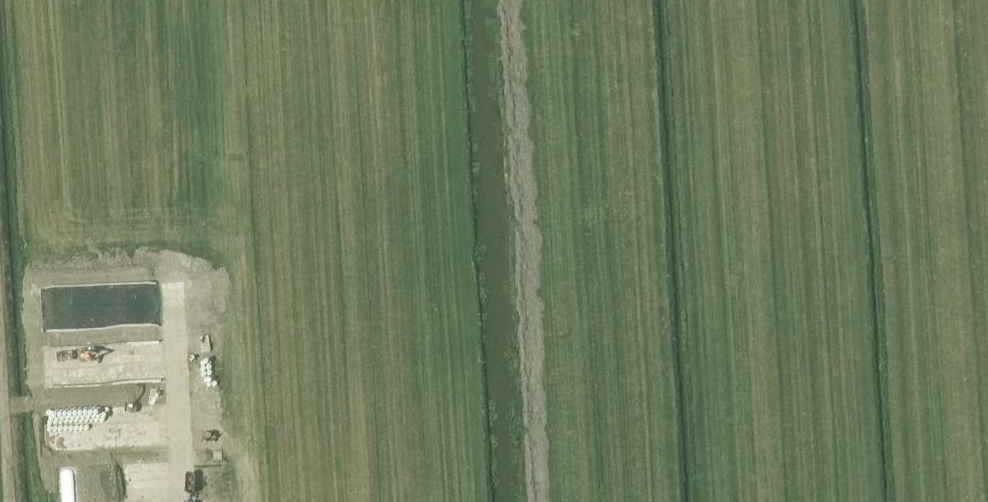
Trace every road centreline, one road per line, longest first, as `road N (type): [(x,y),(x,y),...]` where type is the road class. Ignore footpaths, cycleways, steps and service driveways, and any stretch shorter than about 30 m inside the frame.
road 1 (track): [(10,501),(0,335)]

